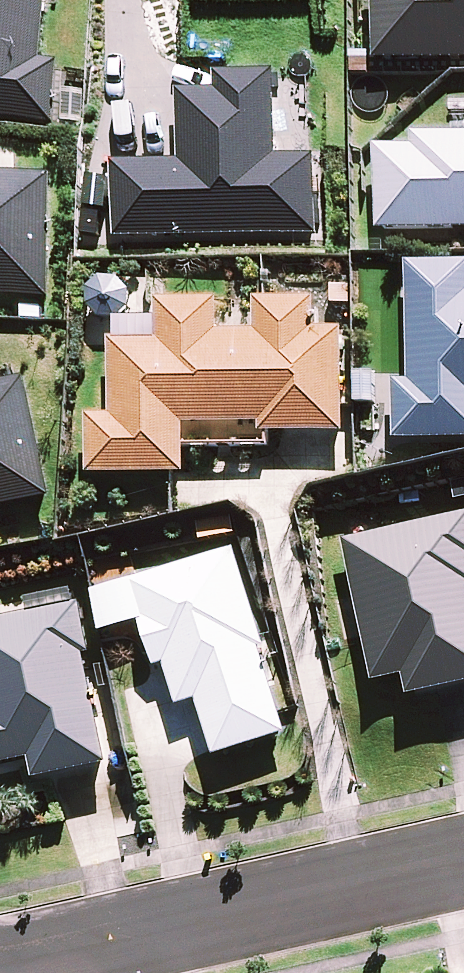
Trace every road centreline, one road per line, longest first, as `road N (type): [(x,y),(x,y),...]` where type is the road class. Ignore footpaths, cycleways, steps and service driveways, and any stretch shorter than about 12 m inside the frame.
road 1 (residential): [(0,962),(463,862)]

